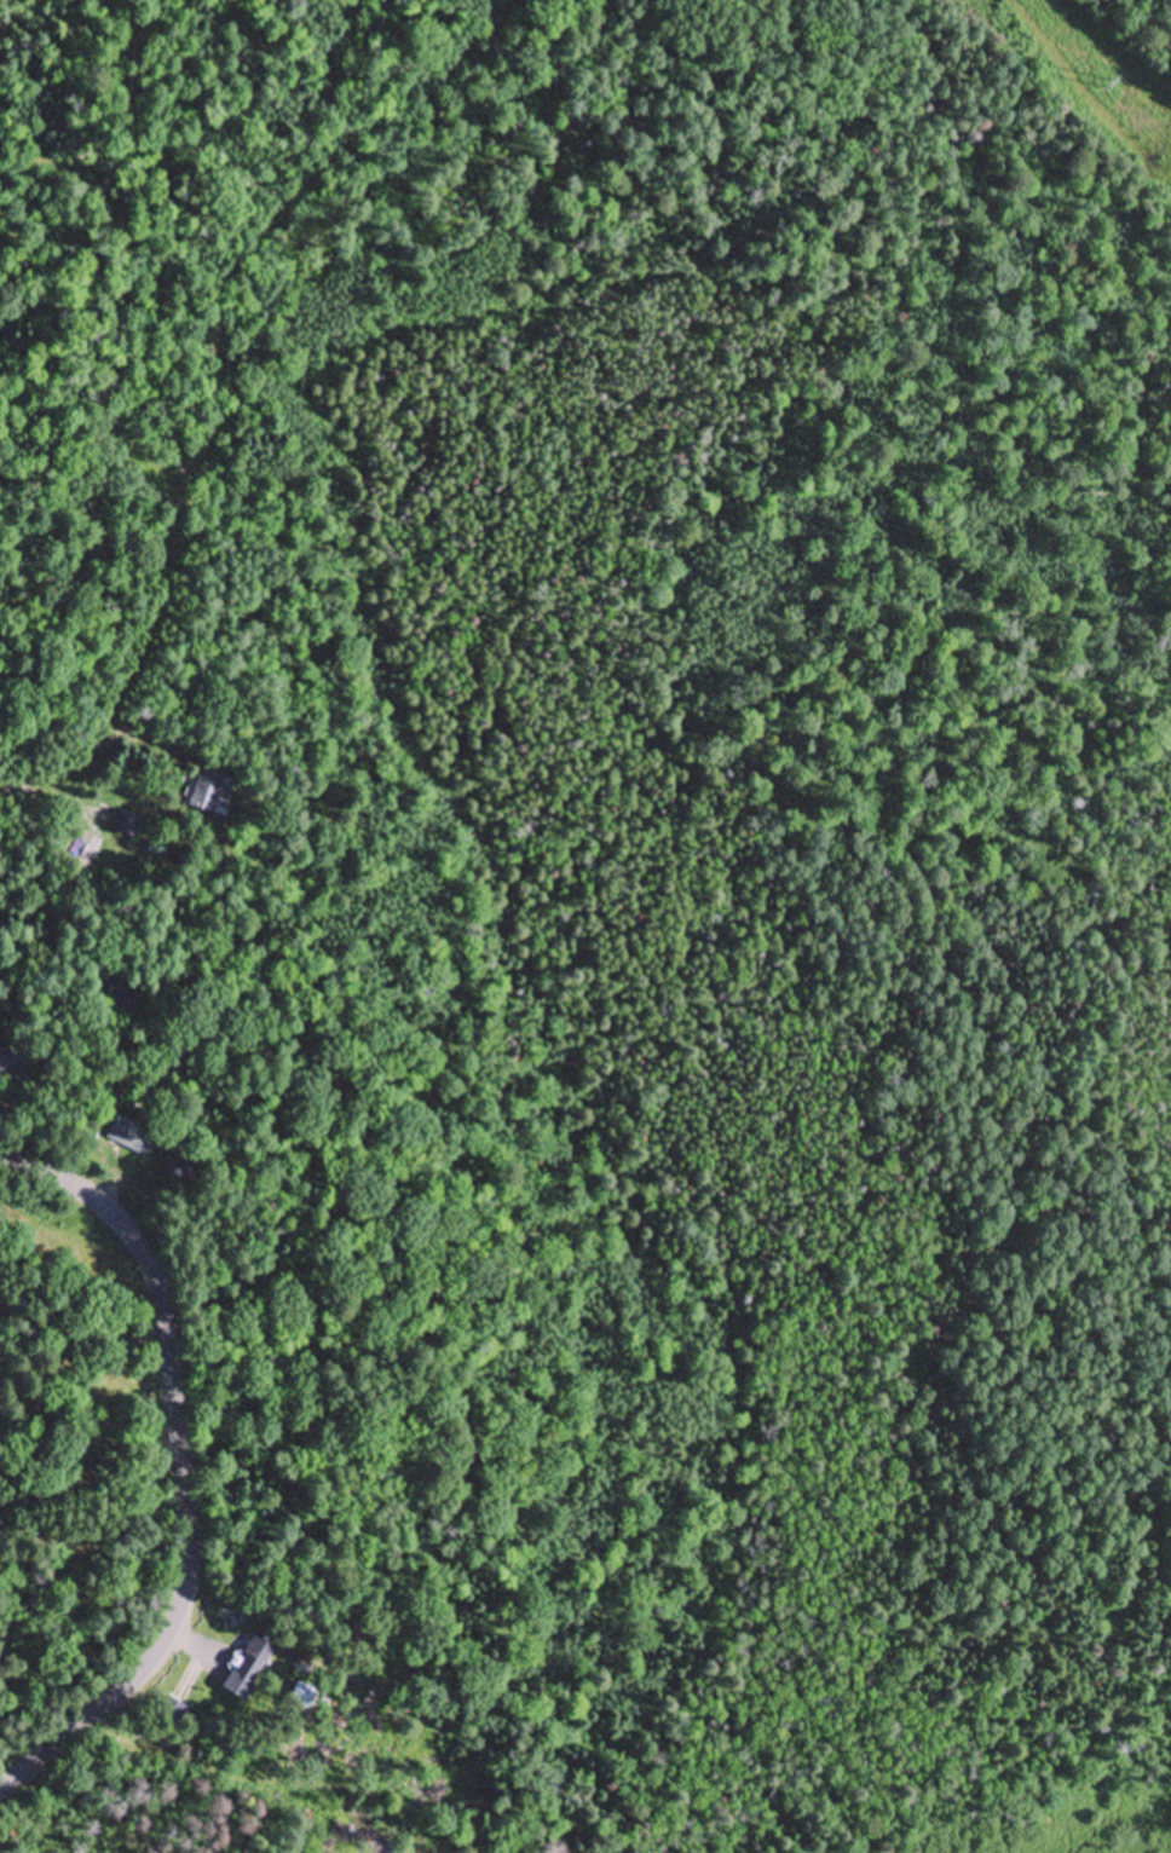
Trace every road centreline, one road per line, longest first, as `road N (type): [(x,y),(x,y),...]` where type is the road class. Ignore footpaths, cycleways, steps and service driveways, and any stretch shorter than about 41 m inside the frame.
road 1 (residential): [(0,1796),(140,1674),(180,1614),(190,1565),(160,1282),(144,1241),(94,1193),(0,1153)]

